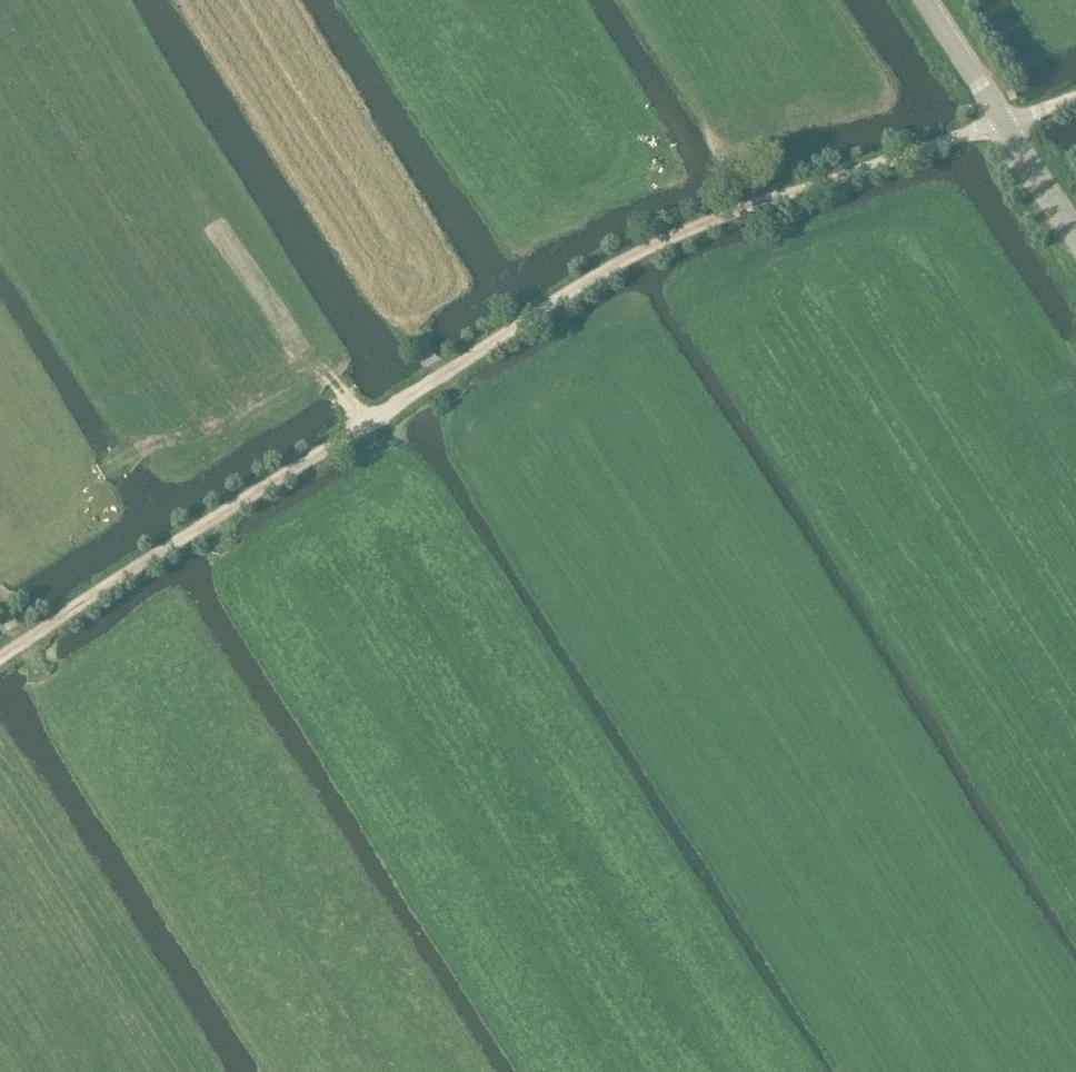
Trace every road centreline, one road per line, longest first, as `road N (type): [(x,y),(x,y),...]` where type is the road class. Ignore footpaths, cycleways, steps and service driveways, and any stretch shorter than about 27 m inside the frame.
road 1 (track): [(0,661),(657,243),(1075,96)]
road 2 (unclassified): [(1075,244),(920,0)]

